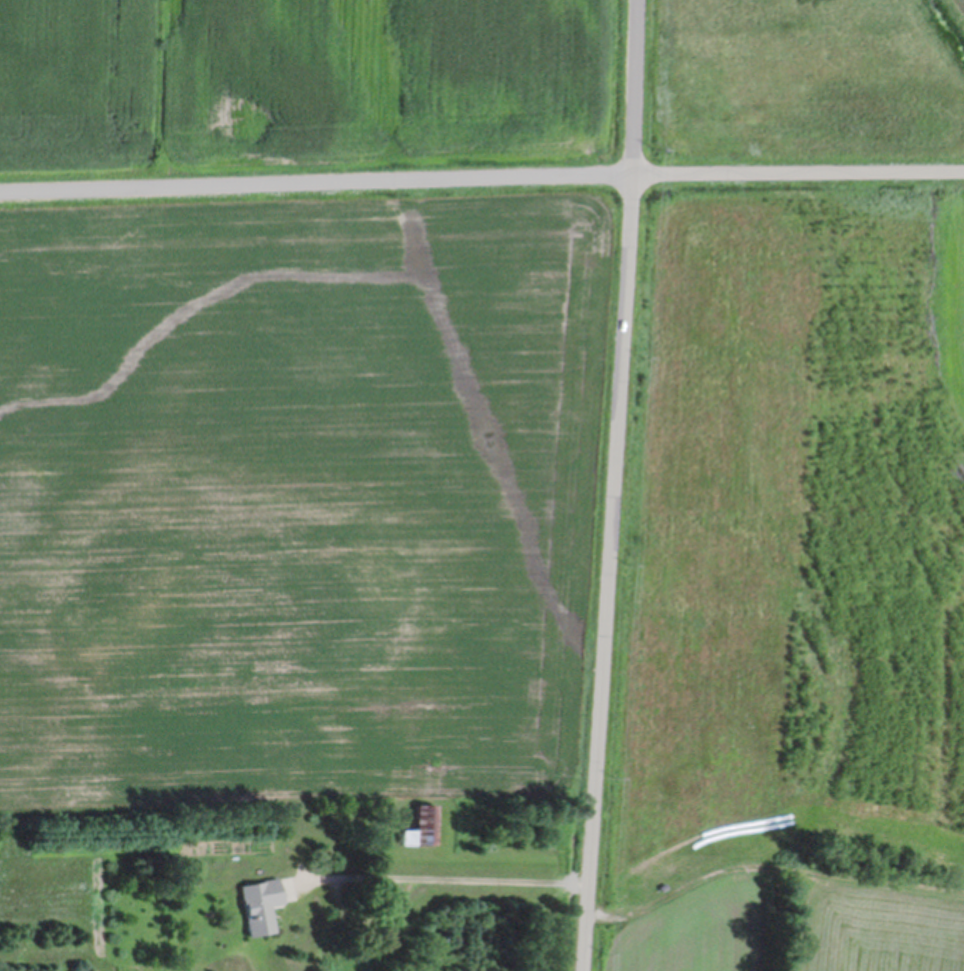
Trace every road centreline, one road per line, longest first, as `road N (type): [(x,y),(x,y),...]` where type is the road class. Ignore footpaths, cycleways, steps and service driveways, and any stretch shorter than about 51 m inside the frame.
road 1 (residential): [(583,970),(636,0)]
road 2 (residential): [(0,189),(963,169)]

